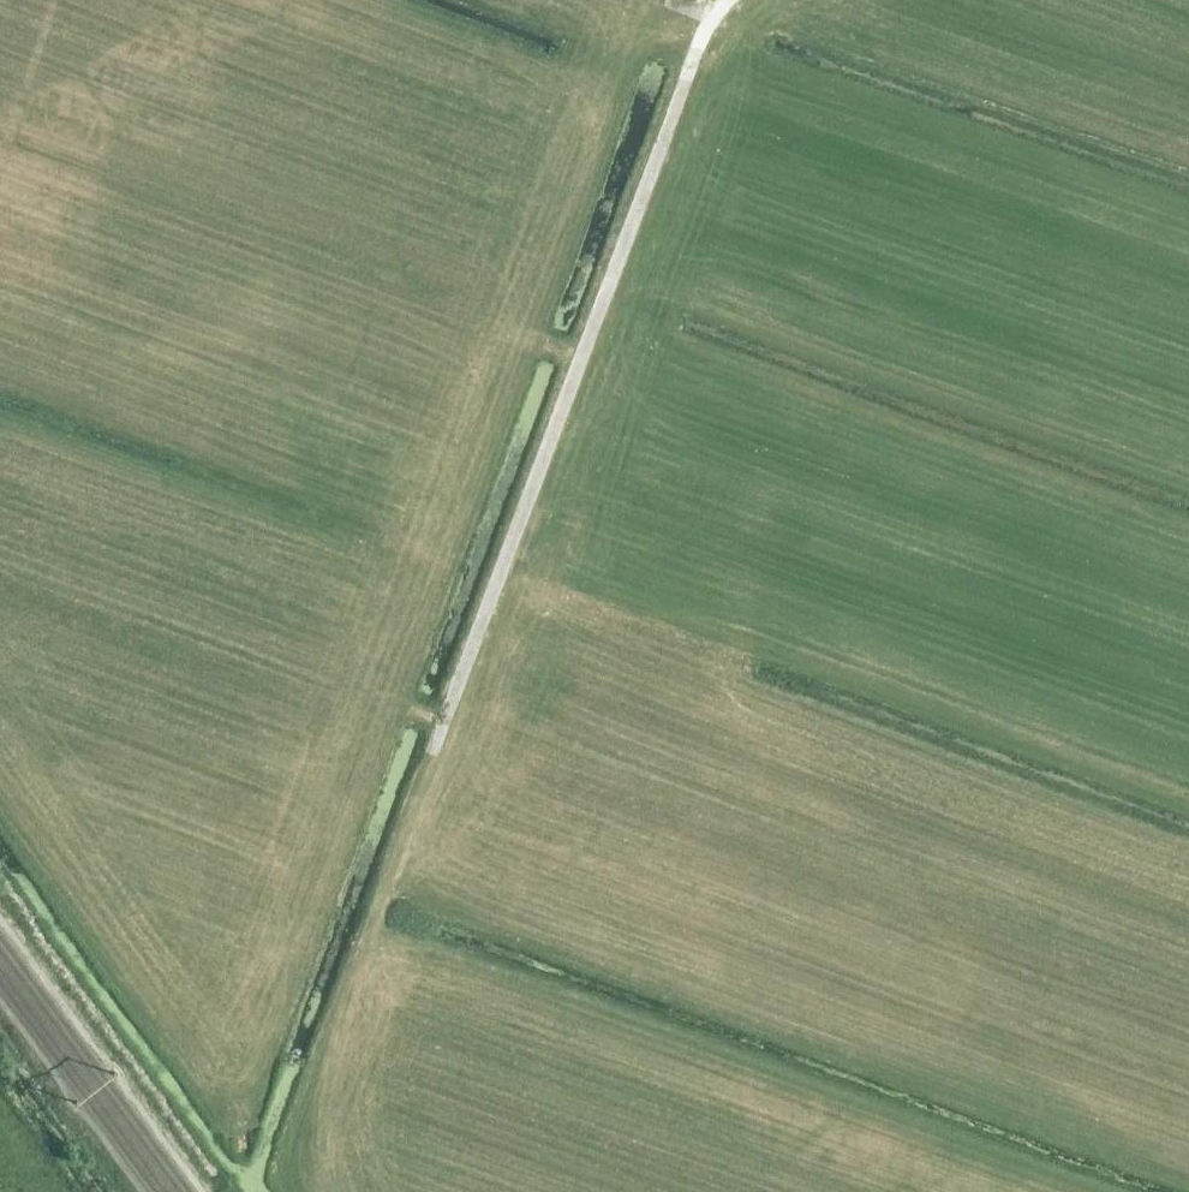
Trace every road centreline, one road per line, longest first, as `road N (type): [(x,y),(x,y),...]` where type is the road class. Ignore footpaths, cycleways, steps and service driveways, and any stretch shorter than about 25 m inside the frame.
road 1 (track): [(431,754),(696,50),(726,0)]

